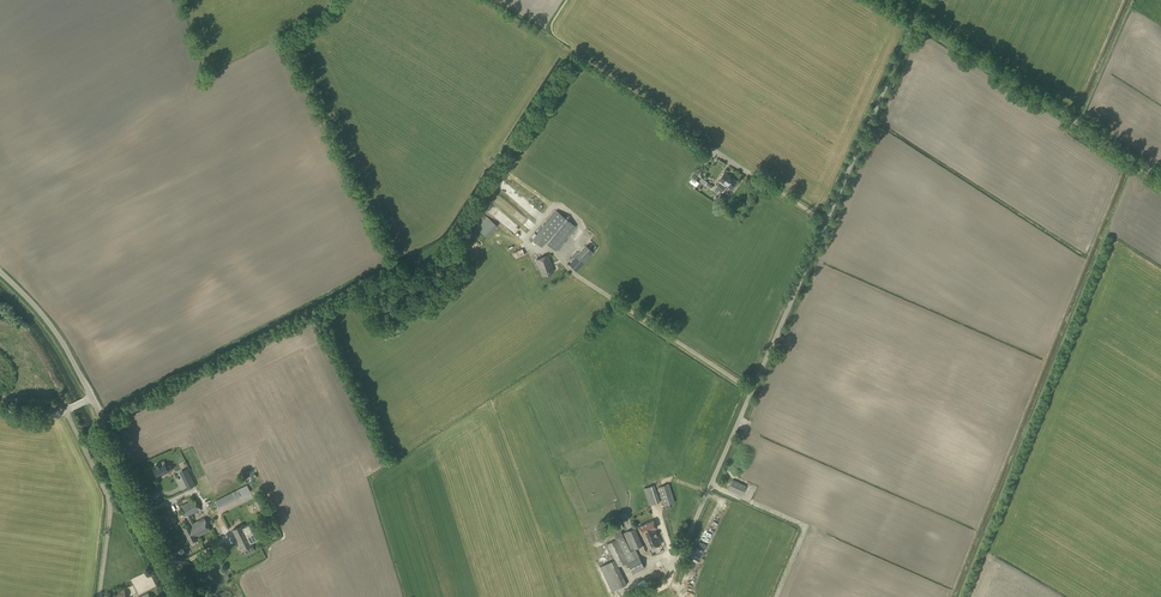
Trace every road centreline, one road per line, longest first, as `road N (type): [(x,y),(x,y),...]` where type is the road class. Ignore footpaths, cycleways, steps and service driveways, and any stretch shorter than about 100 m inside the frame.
road 1 (unclassified): [(668,582),(824,220)]
road 2 (unclassified): [(1160,177),(917,18)]
road 3 (unclassified): [(824,220),(917,18)]
road 4 (unclassified): [(189,596),(92,398)]
road 5 (unclassified): [(100,596),(109,501),(66,410)]
road 6 (unclassified): [(92,398),(60,339),(0,274)]
road 7 (residential): [(824,220),(713,148)]

